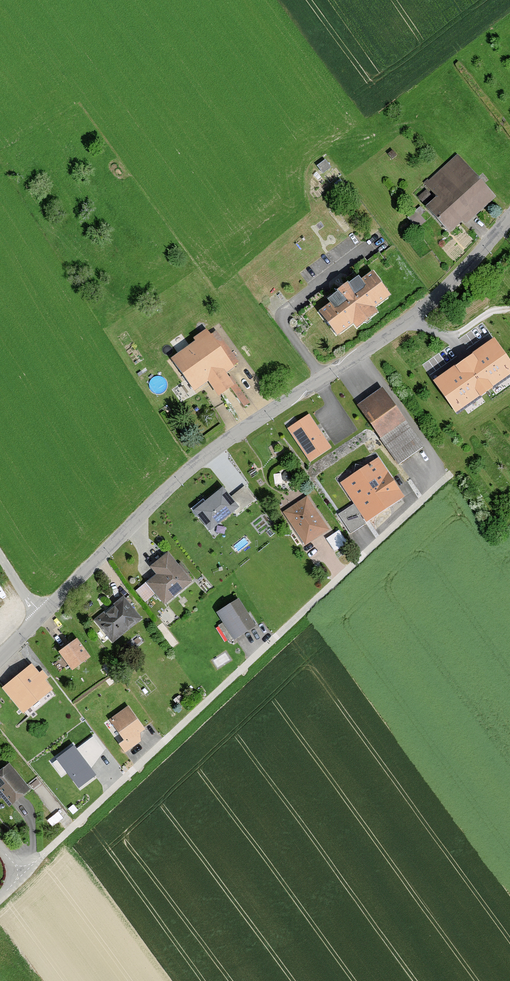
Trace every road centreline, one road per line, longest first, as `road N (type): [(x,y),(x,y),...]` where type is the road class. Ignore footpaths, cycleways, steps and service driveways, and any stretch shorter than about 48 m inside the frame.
road 1 (tertiary): [(0,657),(192,466),(408,321),(509,216)]
road 2 (residential): [(449,475),(41,859),(15,863)]

